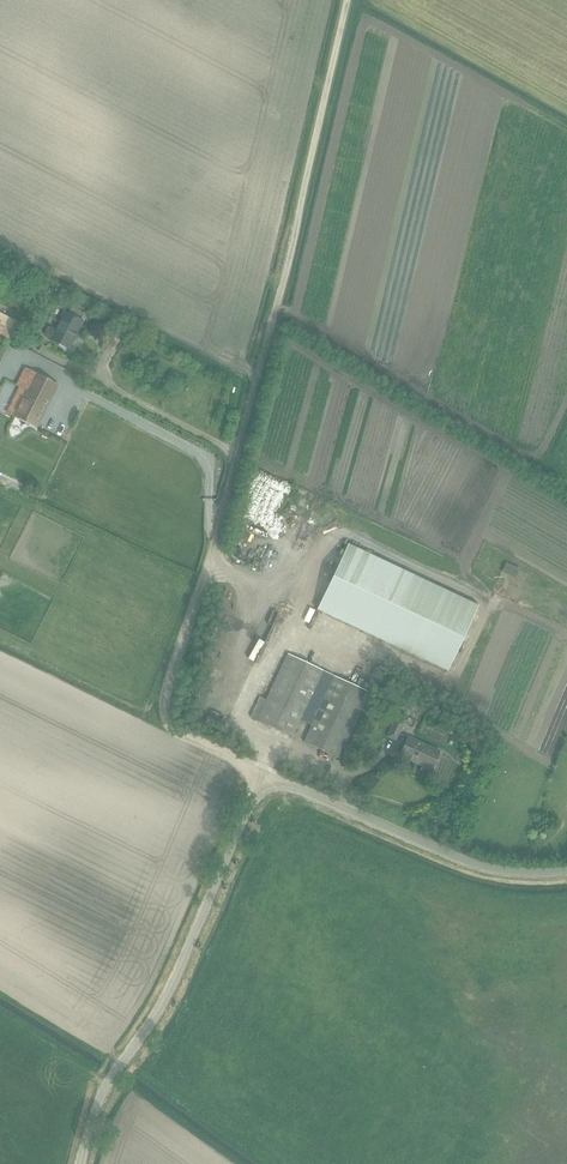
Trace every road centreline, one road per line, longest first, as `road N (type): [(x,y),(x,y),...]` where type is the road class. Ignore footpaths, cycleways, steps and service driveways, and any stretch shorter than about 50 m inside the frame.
road 1 (track): [(348,0),(165,705),(166,728),(268,776)]
road 2 (unclassified): [(74,1163),(99,1082),(160,998),(268,776),(476,864),(566,871)]

